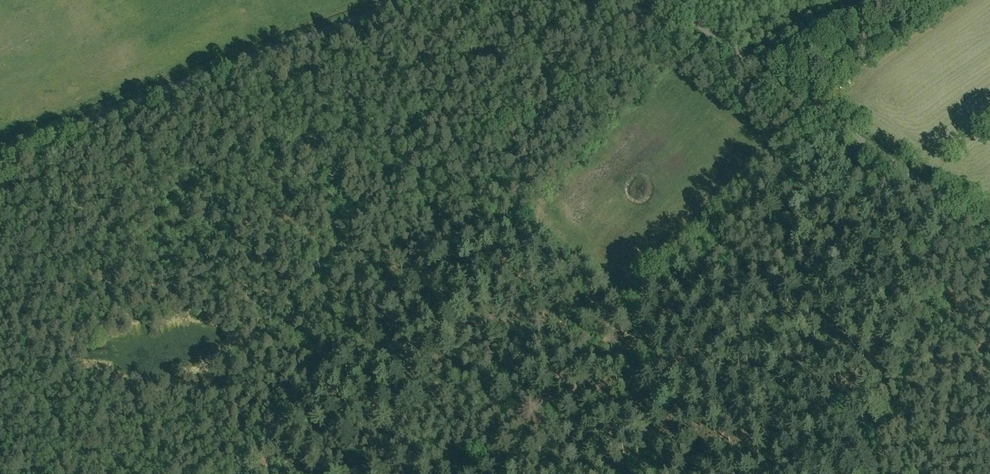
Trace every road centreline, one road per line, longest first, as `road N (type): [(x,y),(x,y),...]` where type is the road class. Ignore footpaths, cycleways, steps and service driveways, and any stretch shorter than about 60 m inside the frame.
road 1 (unclassified): [(409,0),(0,151)]
road 2 (unclassified): [(989,233),(660,0)]

